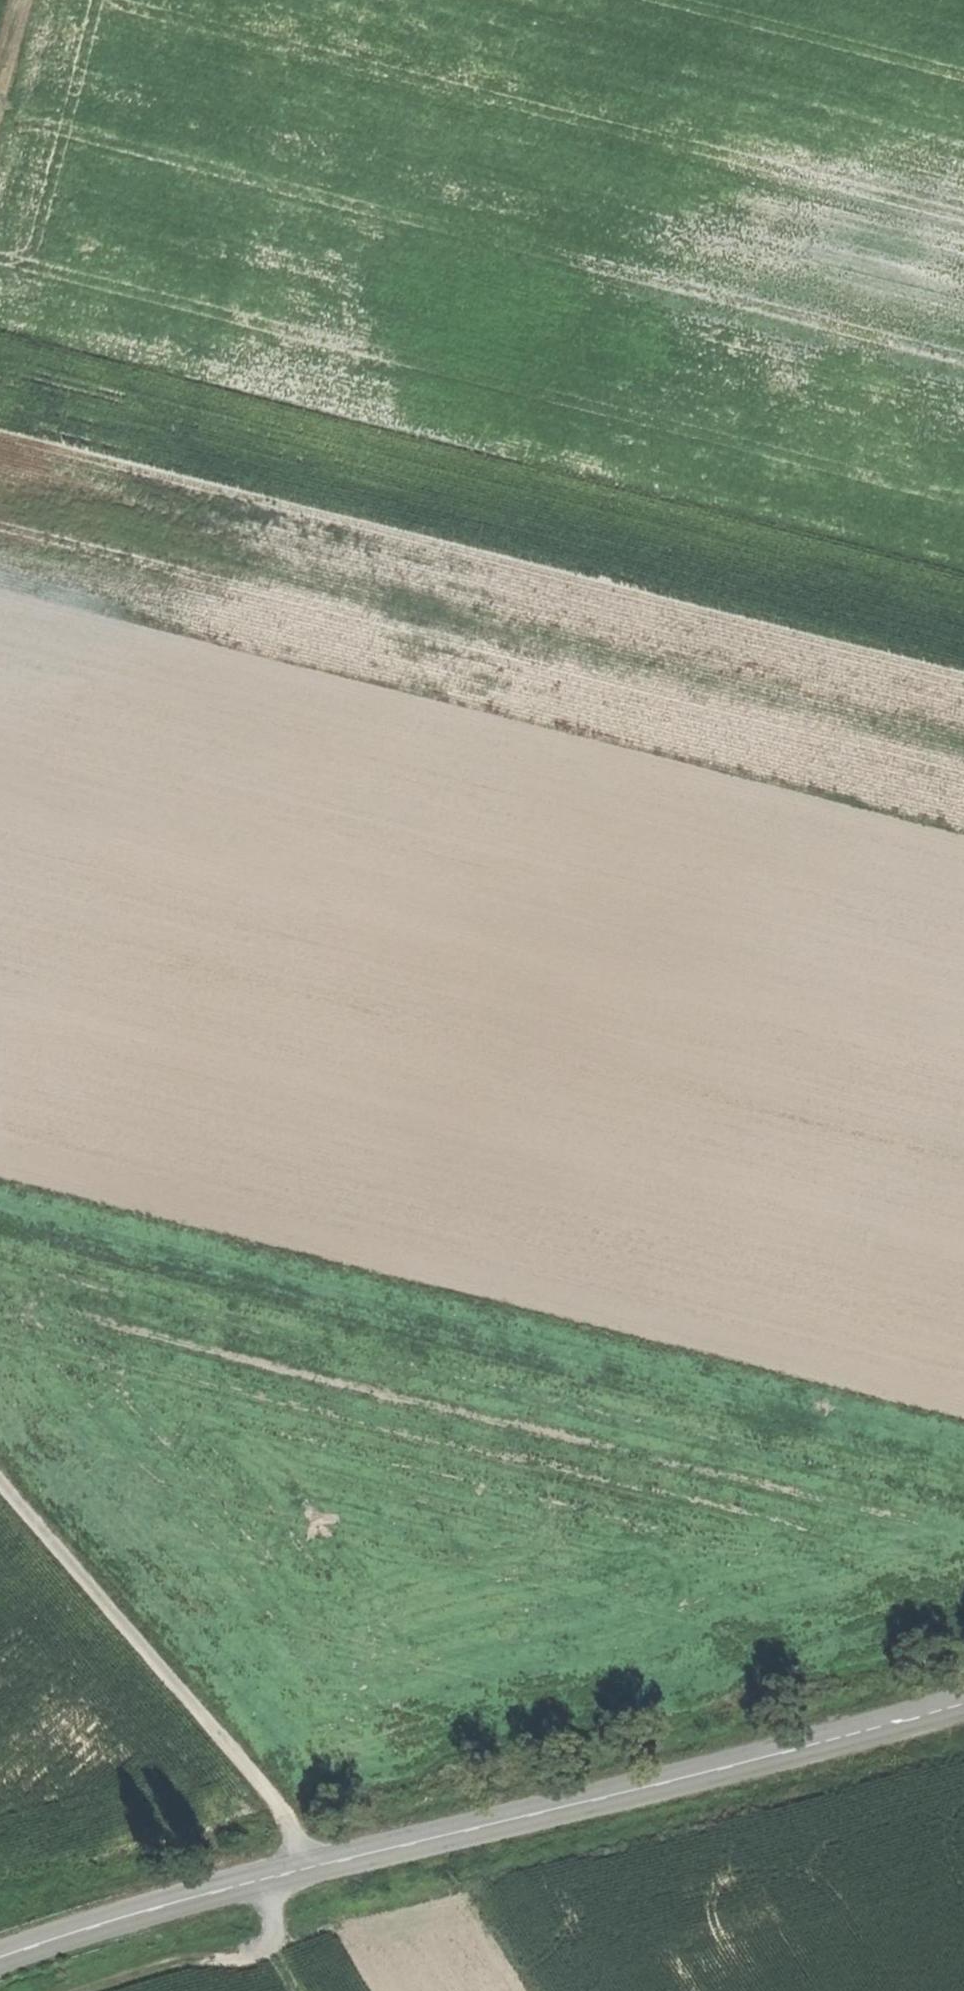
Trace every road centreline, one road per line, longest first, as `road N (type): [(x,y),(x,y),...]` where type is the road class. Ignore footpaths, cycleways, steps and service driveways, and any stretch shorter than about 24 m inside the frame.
road 1 (secondary): [(0,1967),(131,1918),(963,1694)]
road 2 (track): [(331,1867),(0,1472)]
road 3 (track): [(264,1884),(273,1915),(269,1947),(239,1958),(169,1963),(84,1990)]

